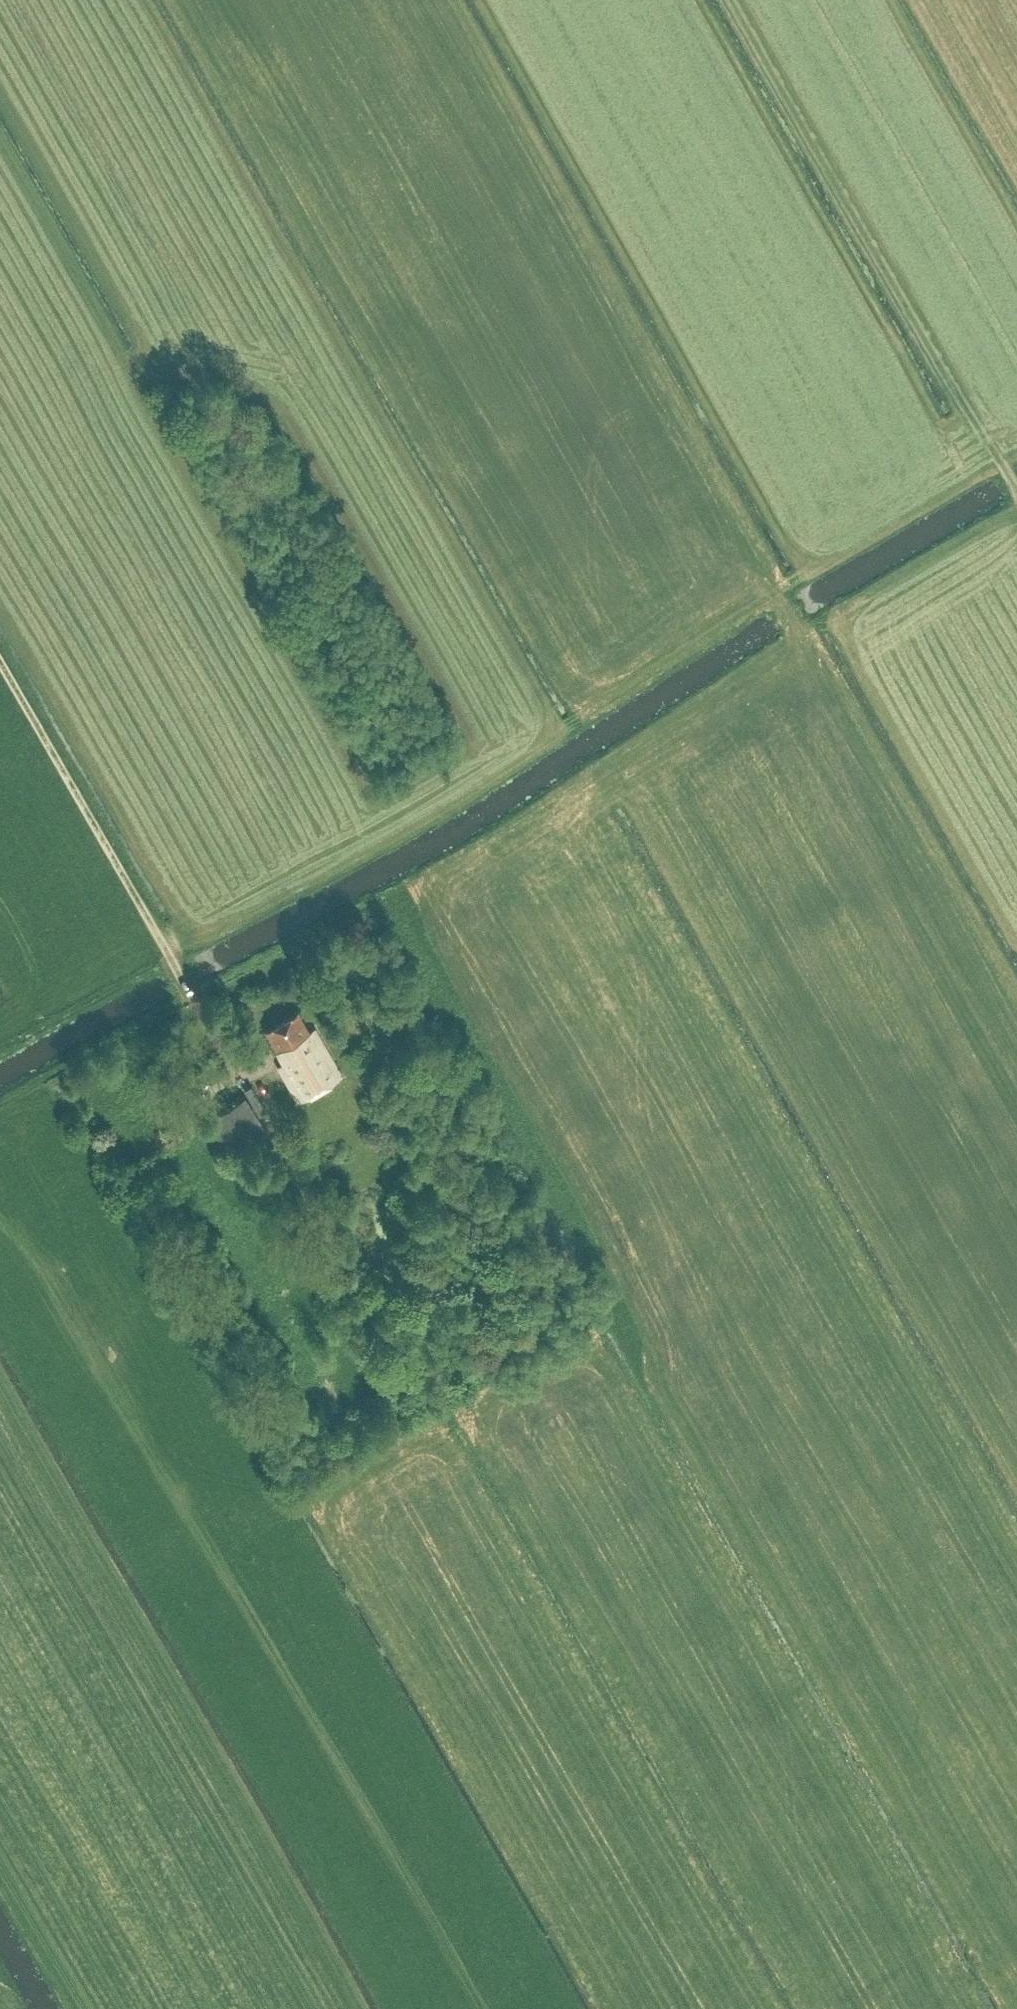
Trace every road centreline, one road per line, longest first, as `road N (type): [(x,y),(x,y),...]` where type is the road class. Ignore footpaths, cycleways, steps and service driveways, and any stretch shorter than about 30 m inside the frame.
road 1 (track): [(236,1064),(0,651)]
road 2 (track): [(78,2008),(0,1875)]

